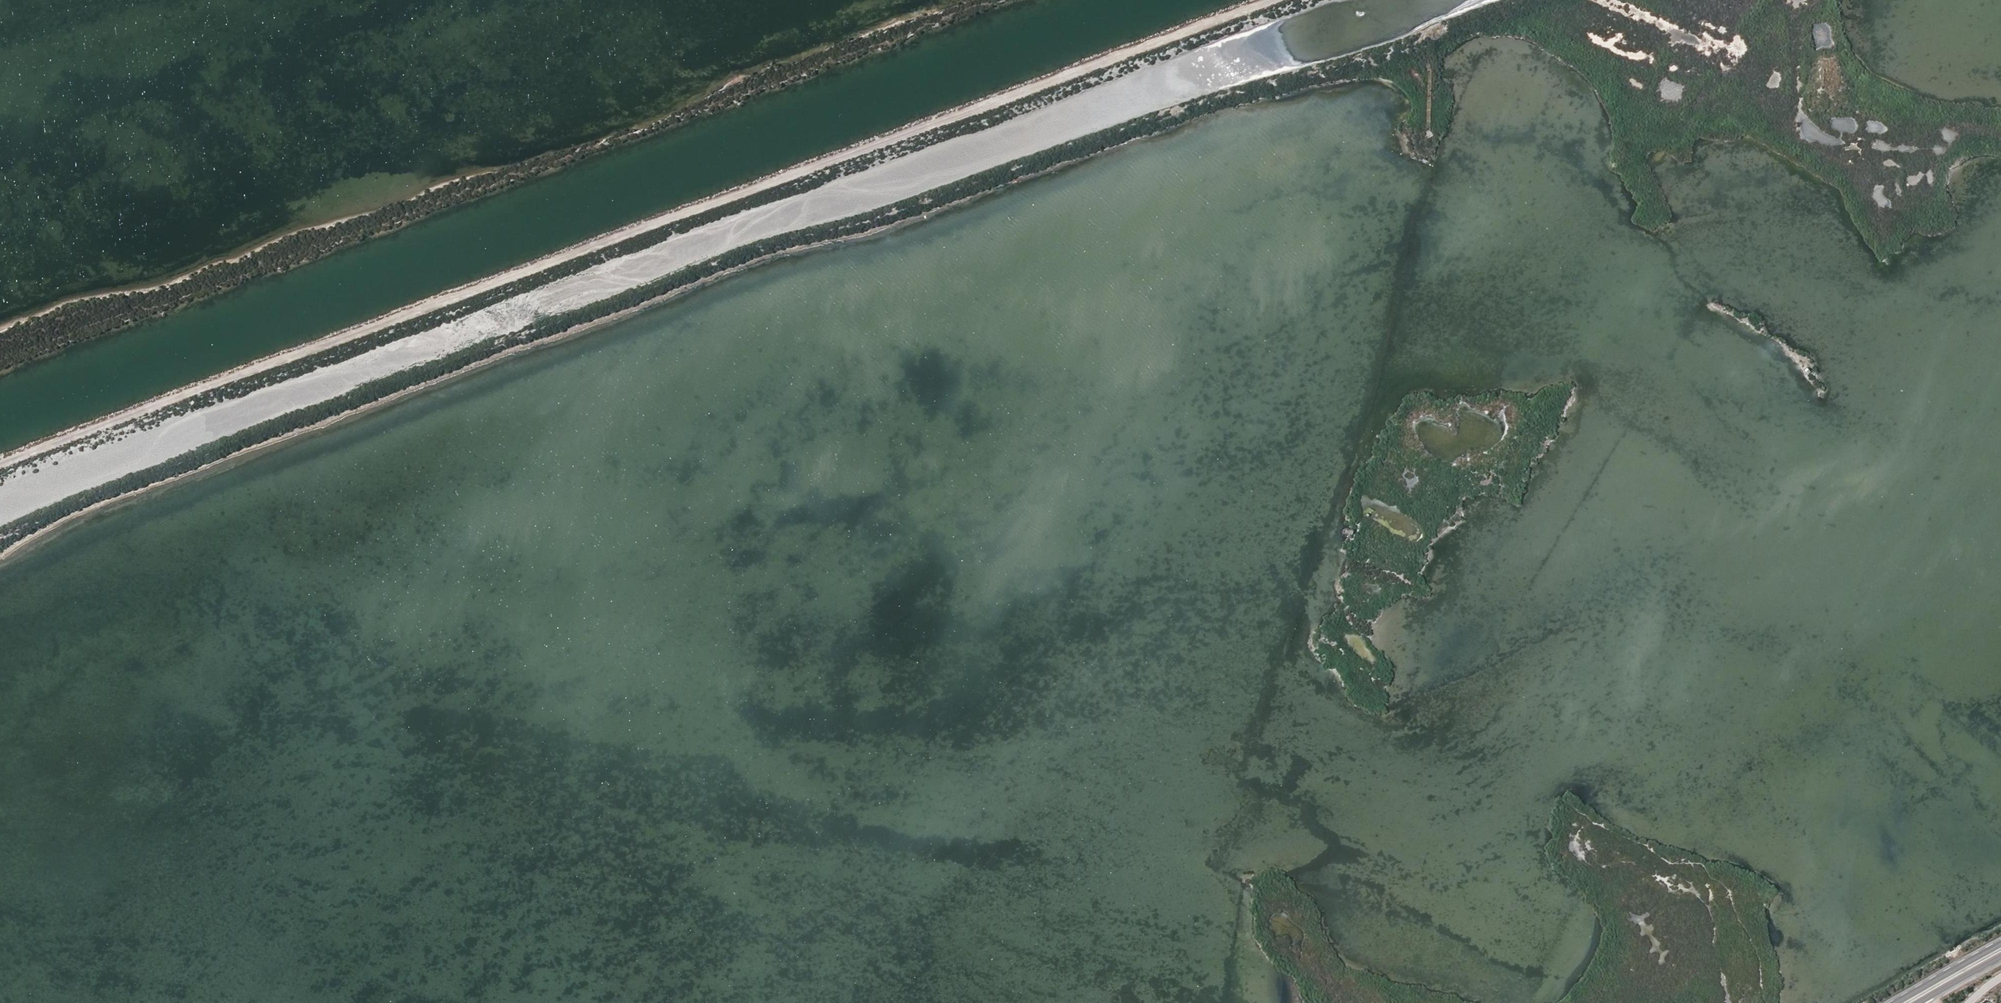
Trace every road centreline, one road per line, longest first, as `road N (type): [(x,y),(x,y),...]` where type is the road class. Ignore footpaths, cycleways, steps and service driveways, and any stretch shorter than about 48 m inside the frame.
road 1 (track): [(1289,0),(0,472)]
road 2 (primary): [(2000,942),(1893,1002)]

